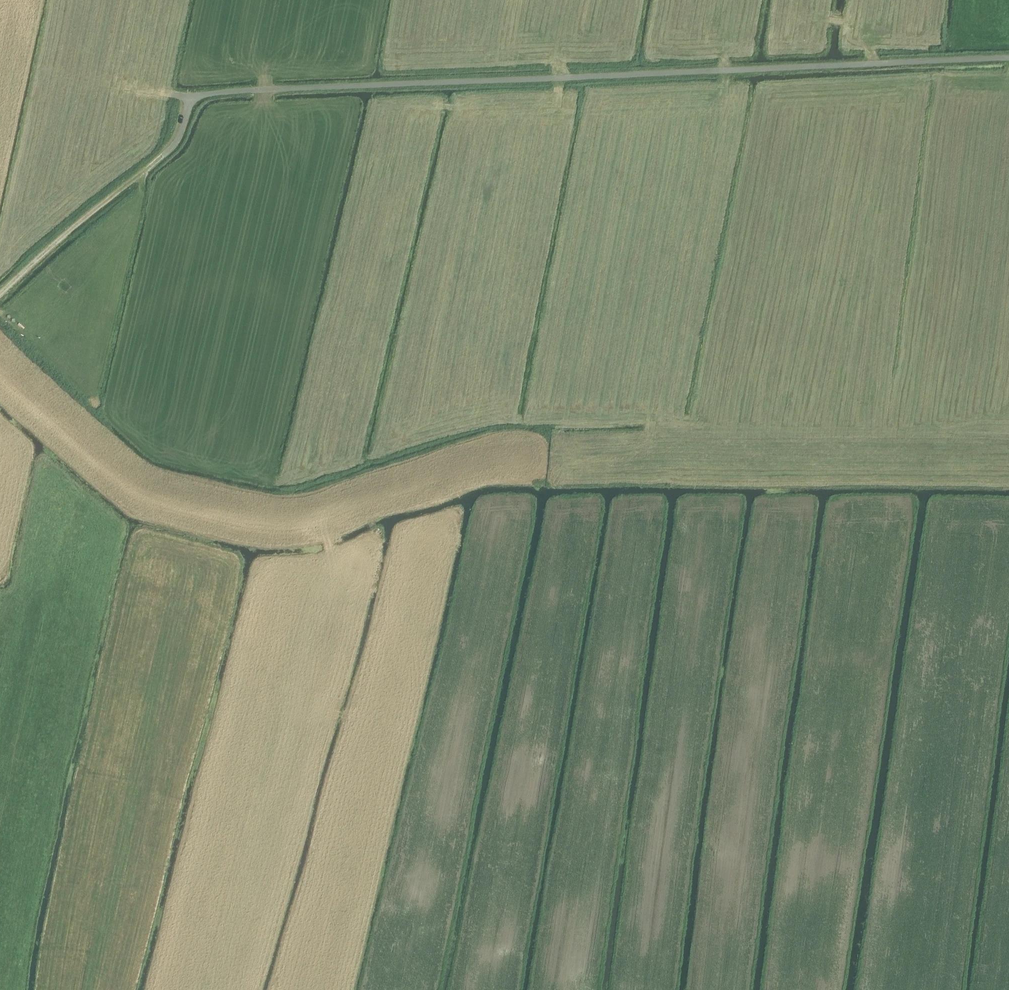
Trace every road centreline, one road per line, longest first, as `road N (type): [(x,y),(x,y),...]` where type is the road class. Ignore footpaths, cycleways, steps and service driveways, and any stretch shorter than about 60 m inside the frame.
road 1 (unclassified): [(177,145),(189,101),(211,93),(1008,58)]
road 2 (track): [(0,294),(177,145)]

